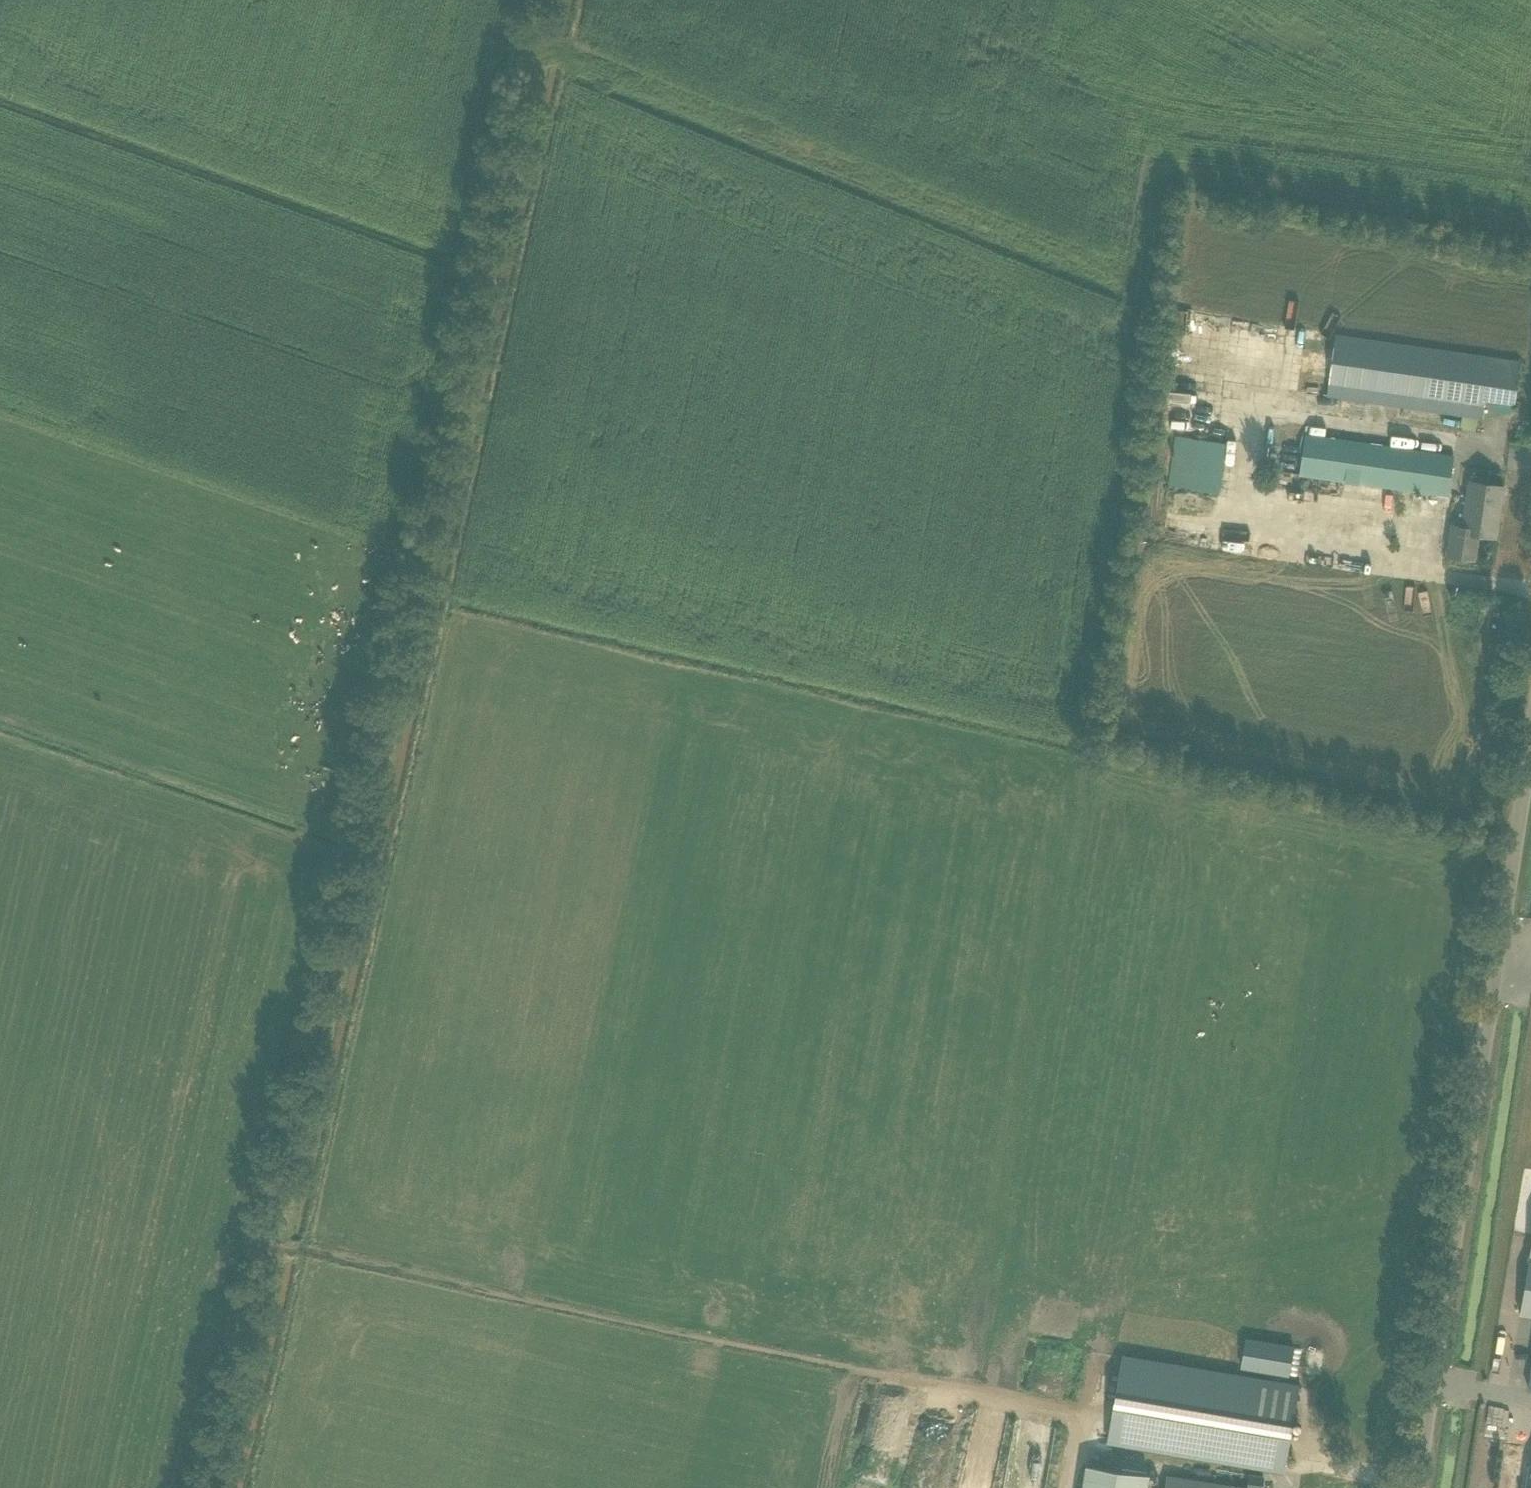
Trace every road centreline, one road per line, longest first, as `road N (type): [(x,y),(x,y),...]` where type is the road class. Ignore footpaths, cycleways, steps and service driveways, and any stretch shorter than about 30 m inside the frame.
road 1 (track): [(545,0),(218,1487)]
road 2 (unclassified): [(1413,1487),(1530,713)]

